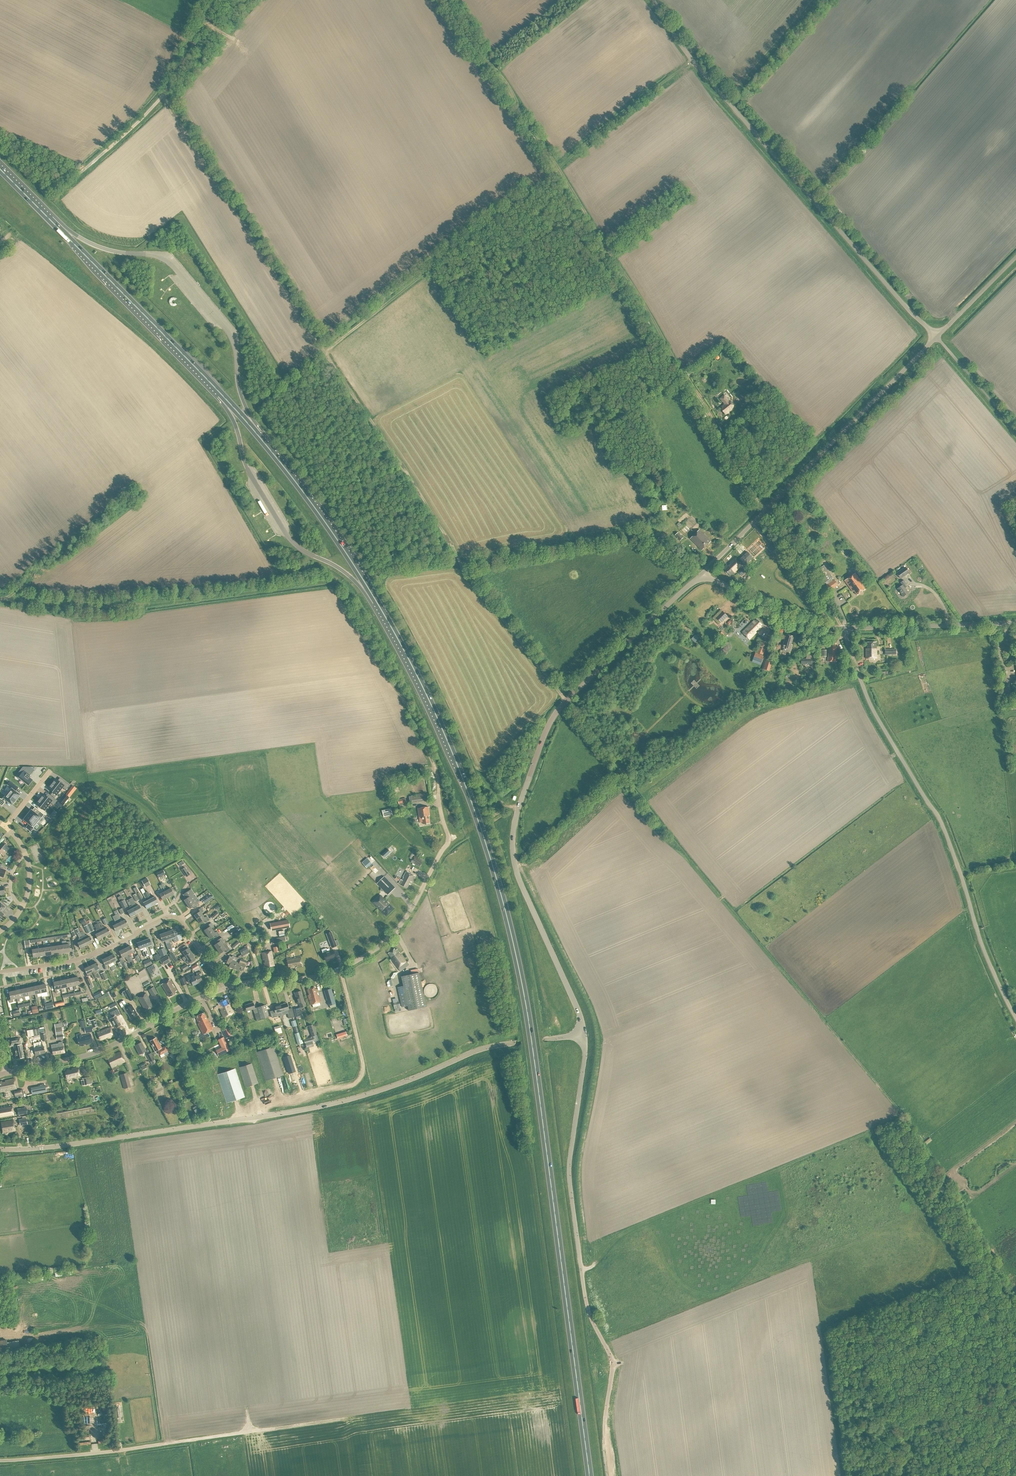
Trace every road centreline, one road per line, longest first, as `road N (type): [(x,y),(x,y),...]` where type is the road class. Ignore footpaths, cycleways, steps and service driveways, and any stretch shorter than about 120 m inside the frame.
road 1 (trunk): [(590,1475),(510,929),(453,754),(379,605)]
road 2 (track): [(766,510),(509,86),(448,0)]
road 3 (tertiary): [(0,1149),(326,1105),(475,1051),(585,1035)]
road 4 (tertiary): [(585,1035),(518,875),(516,817),(561,707),(702,574)]
road 5 (unclassified): [(936,337),(692,60),(653,0)]
road 6 (track): [(323,350),(458,564),(566,701)]
road 7 (unclassified): [(1015,1018),(938,816),(876,716),(844,629)]
road 8 (unclassified): [(604,1439),(613,1360),(587,1306),(569,1170),(585,1035)]
road 9 (residential): [(225,987),(328,973),(395,931),(449,841),(434,764)]
road 10 (unclassified): [(702,574),(936,337)]
road 11 (track): [(167,89),(323,350)]
road 12 (track): [(323,350),(556,171)]
road 13 (track): [(0,1461),(276,1428)]
road 14 (residential): [(225,987),(183,921),(172,917),(94,954),(0,974)]
road 15 (unclassified): [(61,191),(167,89),(220,0)]
road 16 (residential): [(6,1073),(102,1050),(225,987)]
road 17 (track): [(341,969),(359,1080),(269,1100),(251,1118)]
road 18 (trunk): [(220,394),(61,231)]
road 19 (trunk): [(379,605),(259,436)]
road 20 (track): [(556,171),(692,60)]
road 21 (tertiary): [(844,629),(1015,623)]
road 22 (tertiary): [(702,574),(788,619),(844,629)]
road 23 (track): [(766,510),(844,629)]
road 24 (track): [(0,598),(86,607),(138,603)]
road 25 (track): [(248,938),(186,858),(167,866)]

